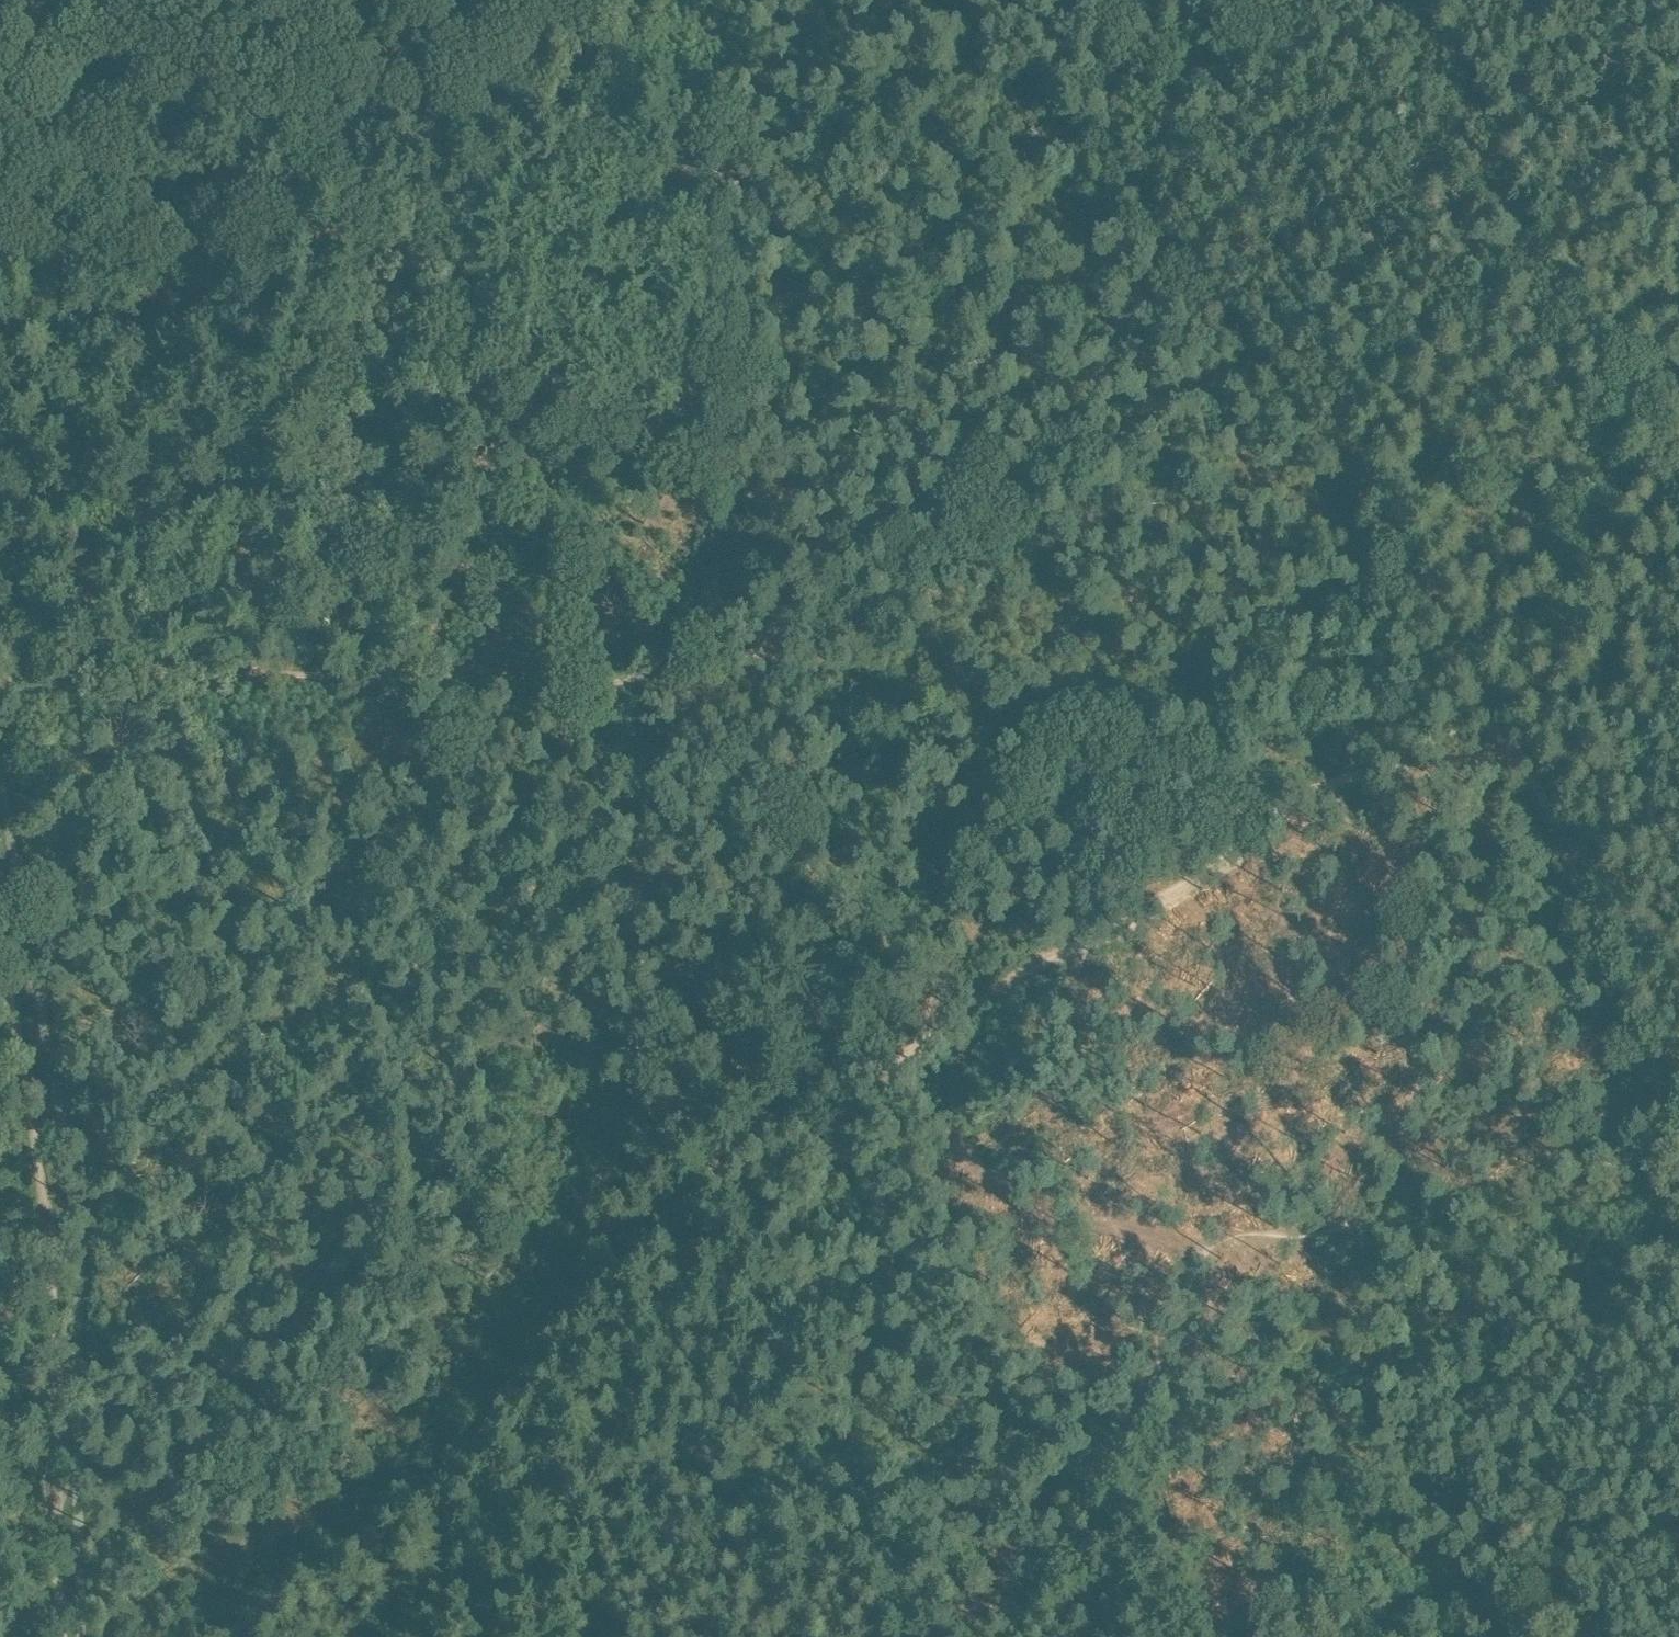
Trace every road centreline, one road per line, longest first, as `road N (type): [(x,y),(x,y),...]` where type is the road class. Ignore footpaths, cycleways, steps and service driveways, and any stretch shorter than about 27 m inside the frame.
road 1 (track): [(58,1636),(39,1029),(0,711)]

